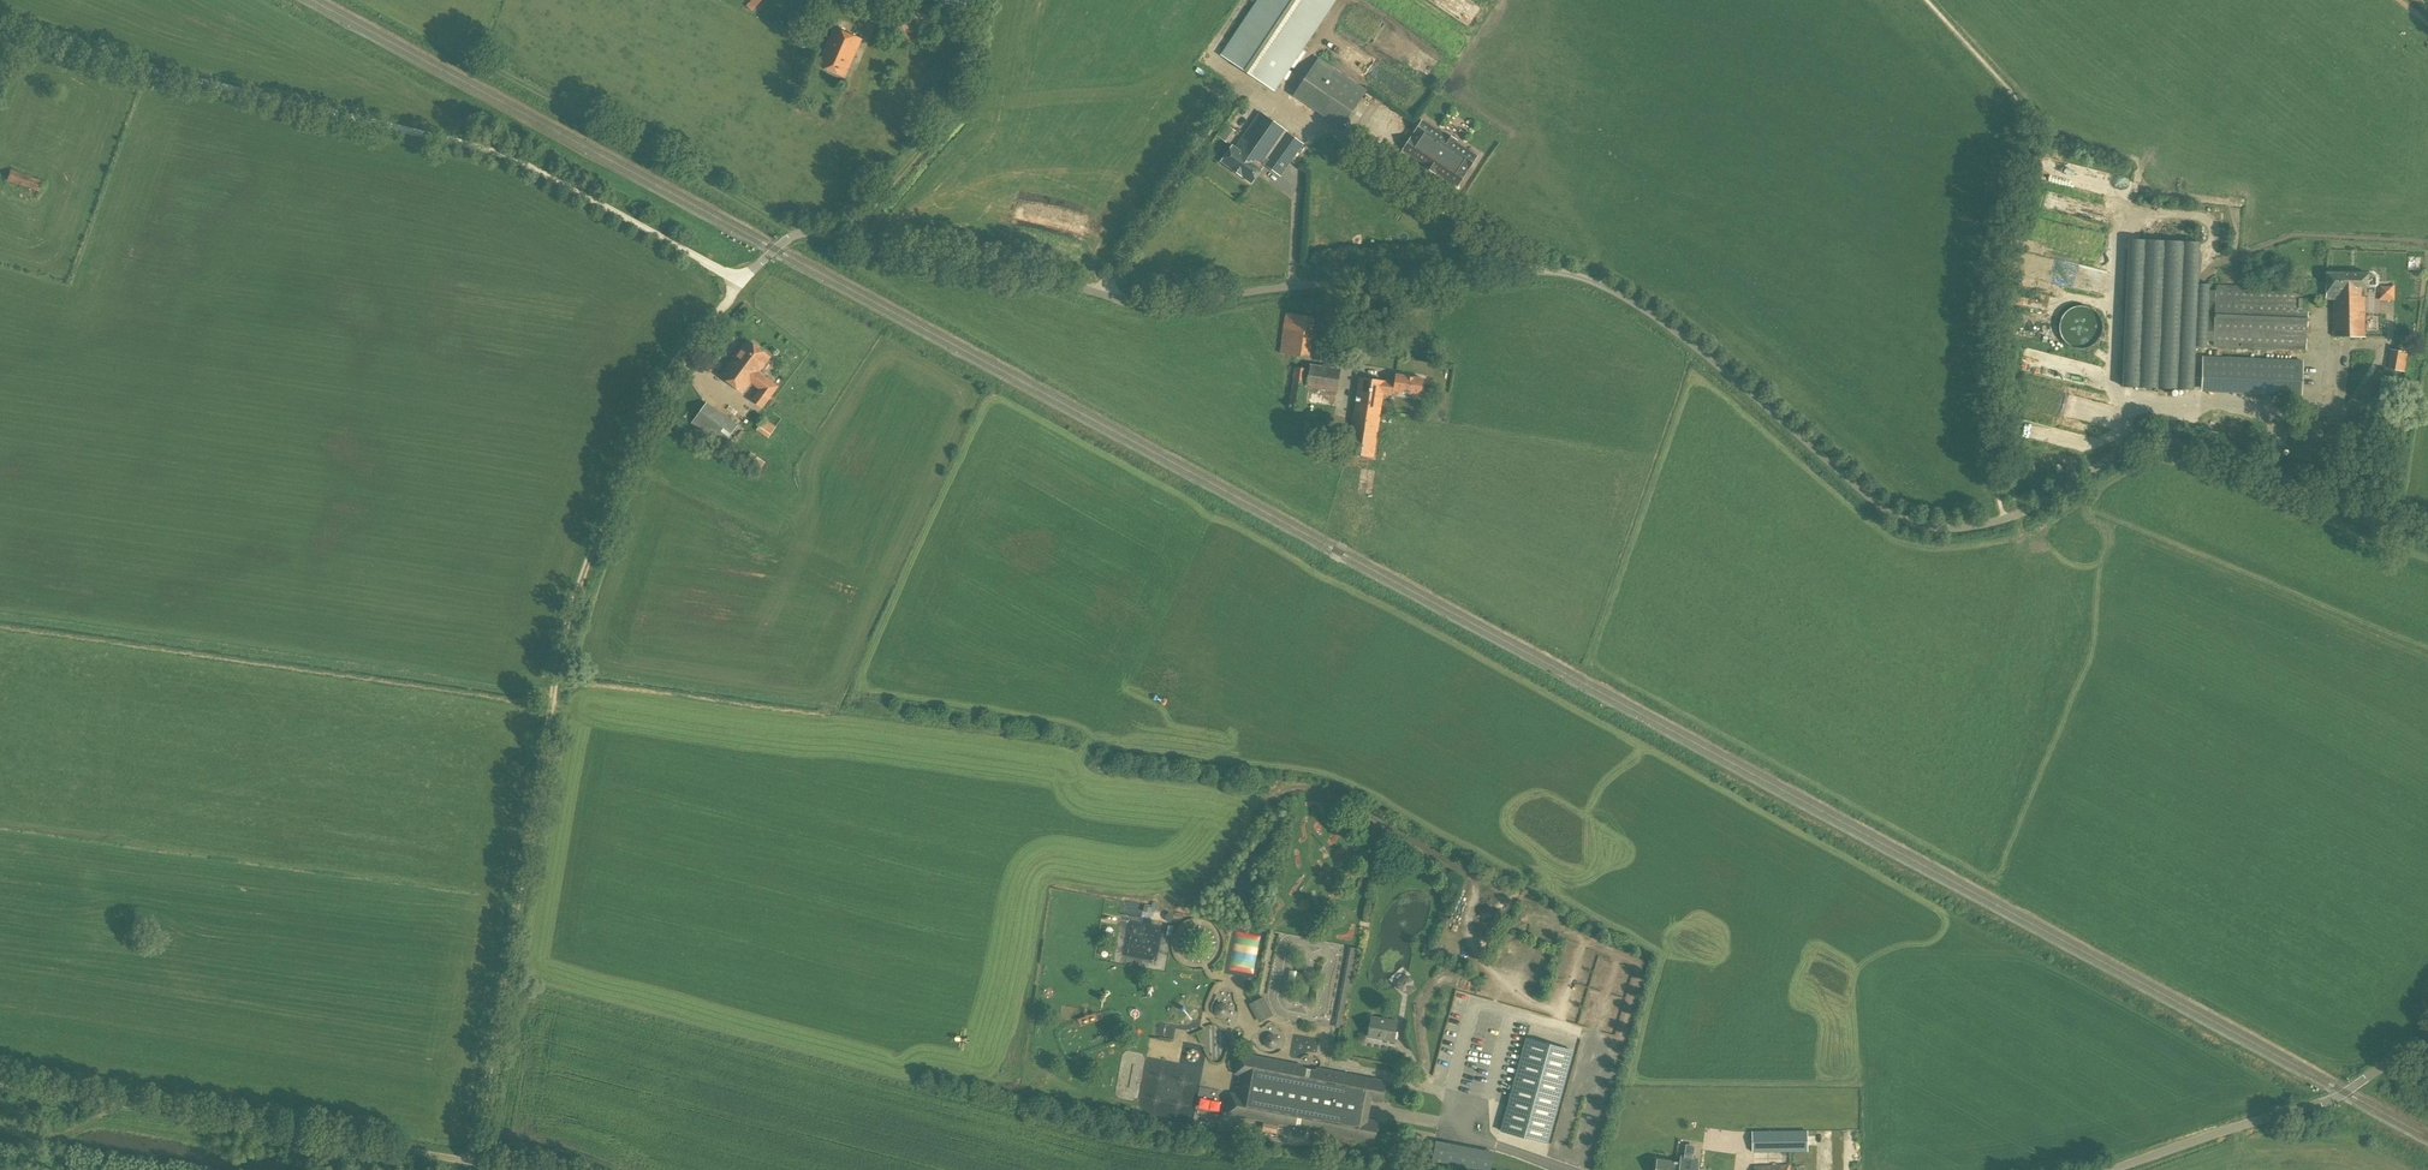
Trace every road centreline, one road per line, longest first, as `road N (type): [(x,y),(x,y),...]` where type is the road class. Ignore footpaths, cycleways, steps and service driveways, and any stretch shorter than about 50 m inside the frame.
road 1 (unclassified): [(2427,536),(2156,439),(2133,444),(2019,513),(1962,528),(1915,525),(1875,502),(1685,342),(1580,274),(1544,269),(1135,300),(809,231),(785,240),(742,282),(507,150),(131,60),(0,13)]
road 2 (track): [(742,282),(647,399),(570,608),(473,1161)]
road 3 (unclassified): [(519,1169),(0,1081)]
road 4 (unclassified): [(2111,1169),(2334,1098),(2427,1034)]
road 5 (track): [(848,237),(949,114),(950,46)]

